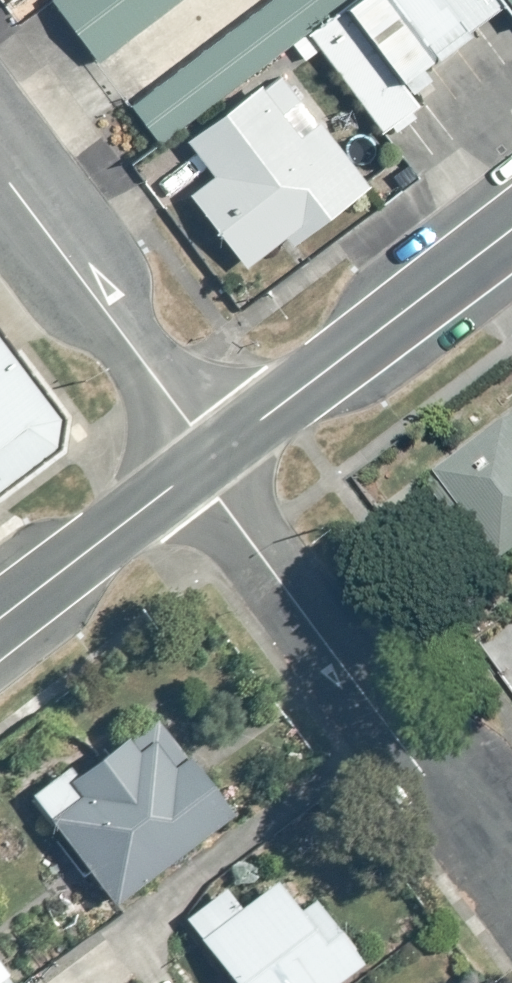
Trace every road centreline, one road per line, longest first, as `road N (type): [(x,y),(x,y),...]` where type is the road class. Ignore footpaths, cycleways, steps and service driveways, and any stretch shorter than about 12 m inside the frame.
road 1 (residential): [(511,861),(422,773),(220,499),(204,463)]
road 2 (residential): [(204,463),(511,230)]
road 3 (unclassified): [(0,172),(187,423),(204,463)]
road 4 (residential): [(0,620),(204,463)]

